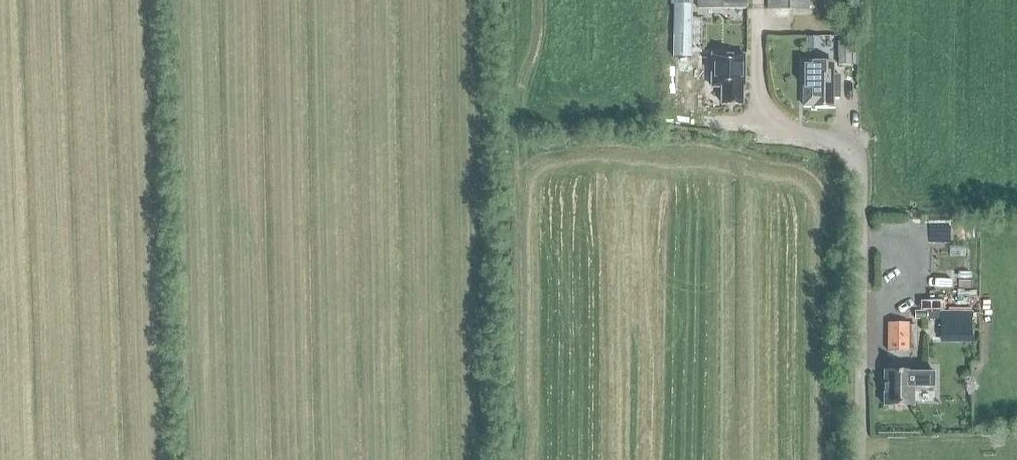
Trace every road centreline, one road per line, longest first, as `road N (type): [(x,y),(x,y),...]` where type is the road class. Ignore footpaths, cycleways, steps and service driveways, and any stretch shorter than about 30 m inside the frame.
road 1 (residential): [(854,459),(851,164)]

